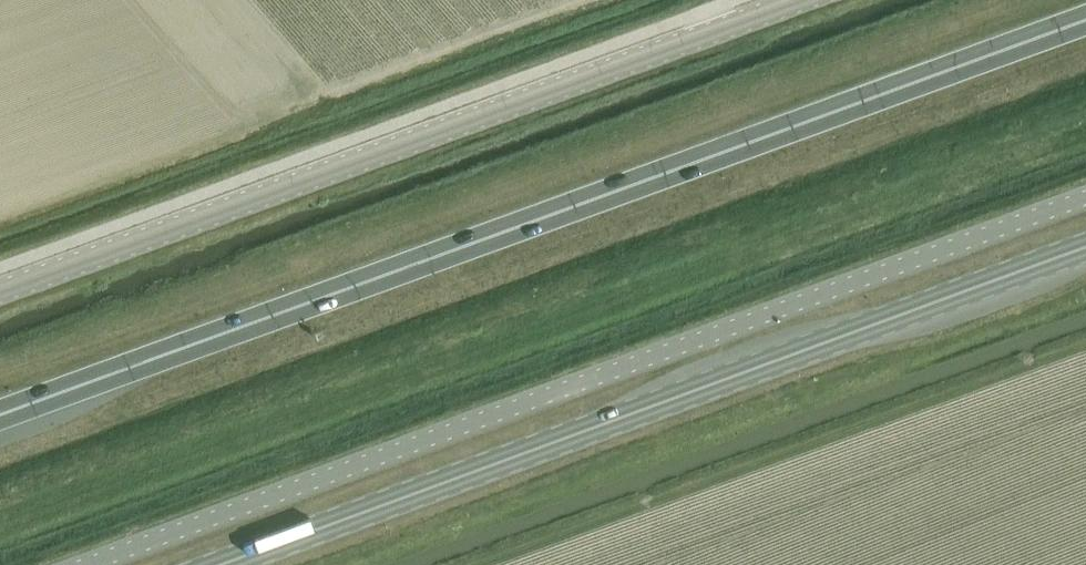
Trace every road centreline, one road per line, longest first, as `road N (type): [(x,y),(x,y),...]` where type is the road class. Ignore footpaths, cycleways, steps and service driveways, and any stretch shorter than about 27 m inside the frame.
road 1 (trunk): [(1085,21),(0,414)]
road 2 (unclassified): [(1085,200),(84,564)]
road 3 (secondary): [(220,564),(1085,248)]
road 4 (secondary): [(0,292),(802,0)]

